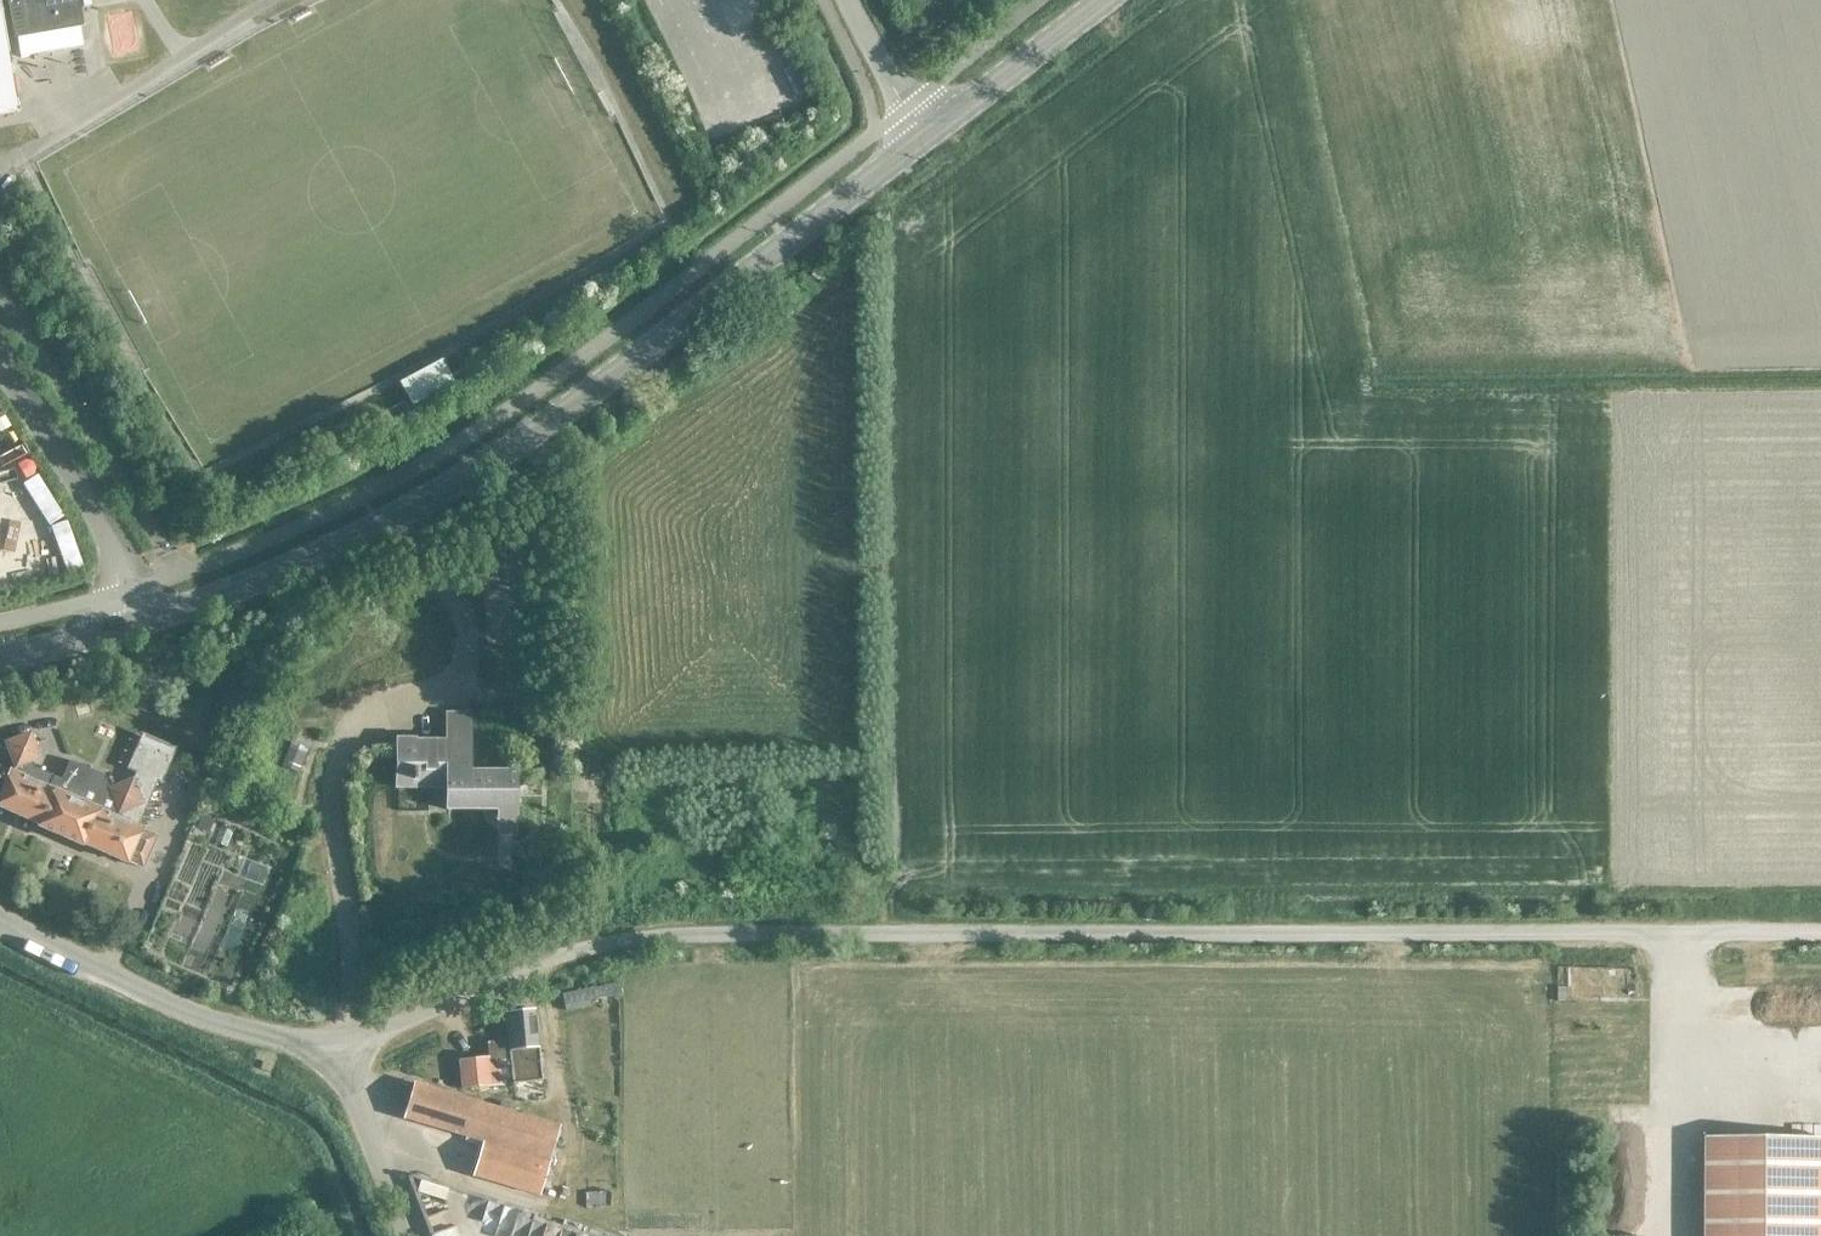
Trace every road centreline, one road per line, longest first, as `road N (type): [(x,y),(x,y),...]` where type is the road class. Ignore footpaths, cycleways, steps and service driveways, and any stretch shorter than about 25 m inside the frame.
road 1 (unclassified): [(334,1047),(511,971),(663,936),(1820,932)]
road 2 (secondary): [(0,658),(204,603),(430,499),(570,409),(931,137)]
road 3 (unclassified): [(0,919),(198,1016),(334,1047)]
road 4 (secondary): [(931,137),(1111,0)]
road 5 (unclassified): [(408,1235),(334,1047)]
road 6 (unclassified): [(931,137),(889,81),(847,0)]

